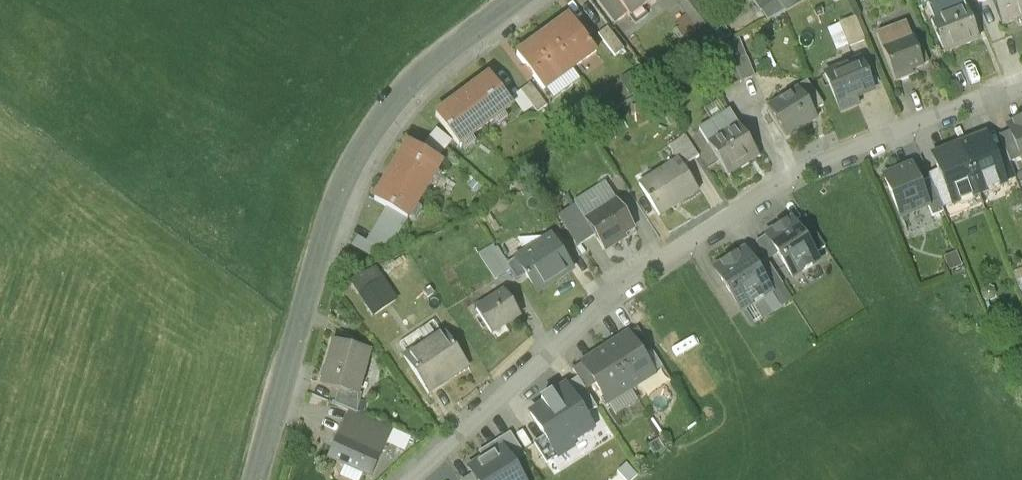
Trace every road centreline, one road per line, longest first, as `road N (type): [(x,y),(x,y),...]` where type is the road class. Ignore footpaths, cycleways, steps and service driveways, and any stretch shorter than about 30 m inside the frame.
road 1 (residential): [(1021,90),(837,161),(710,233),(613,298),(415,479)]
road 2 (tertiary): [(256,479),(312,286),(359,161),(426,74),(521,0)]

